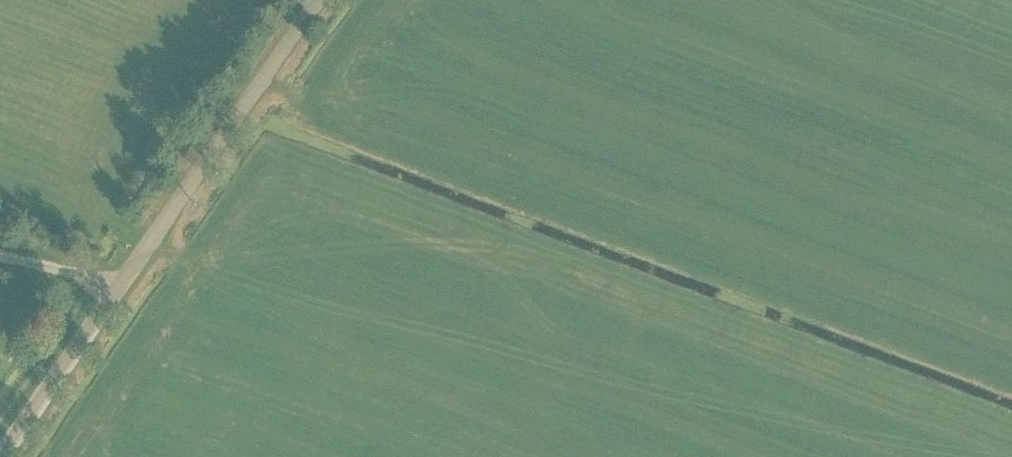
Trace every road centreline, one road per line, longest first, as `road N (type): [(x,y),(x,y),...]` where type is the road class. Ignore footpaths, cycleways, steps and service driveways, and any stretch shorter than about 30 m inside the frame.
road 1 (tertiary): [(5,456),(324,0)]

